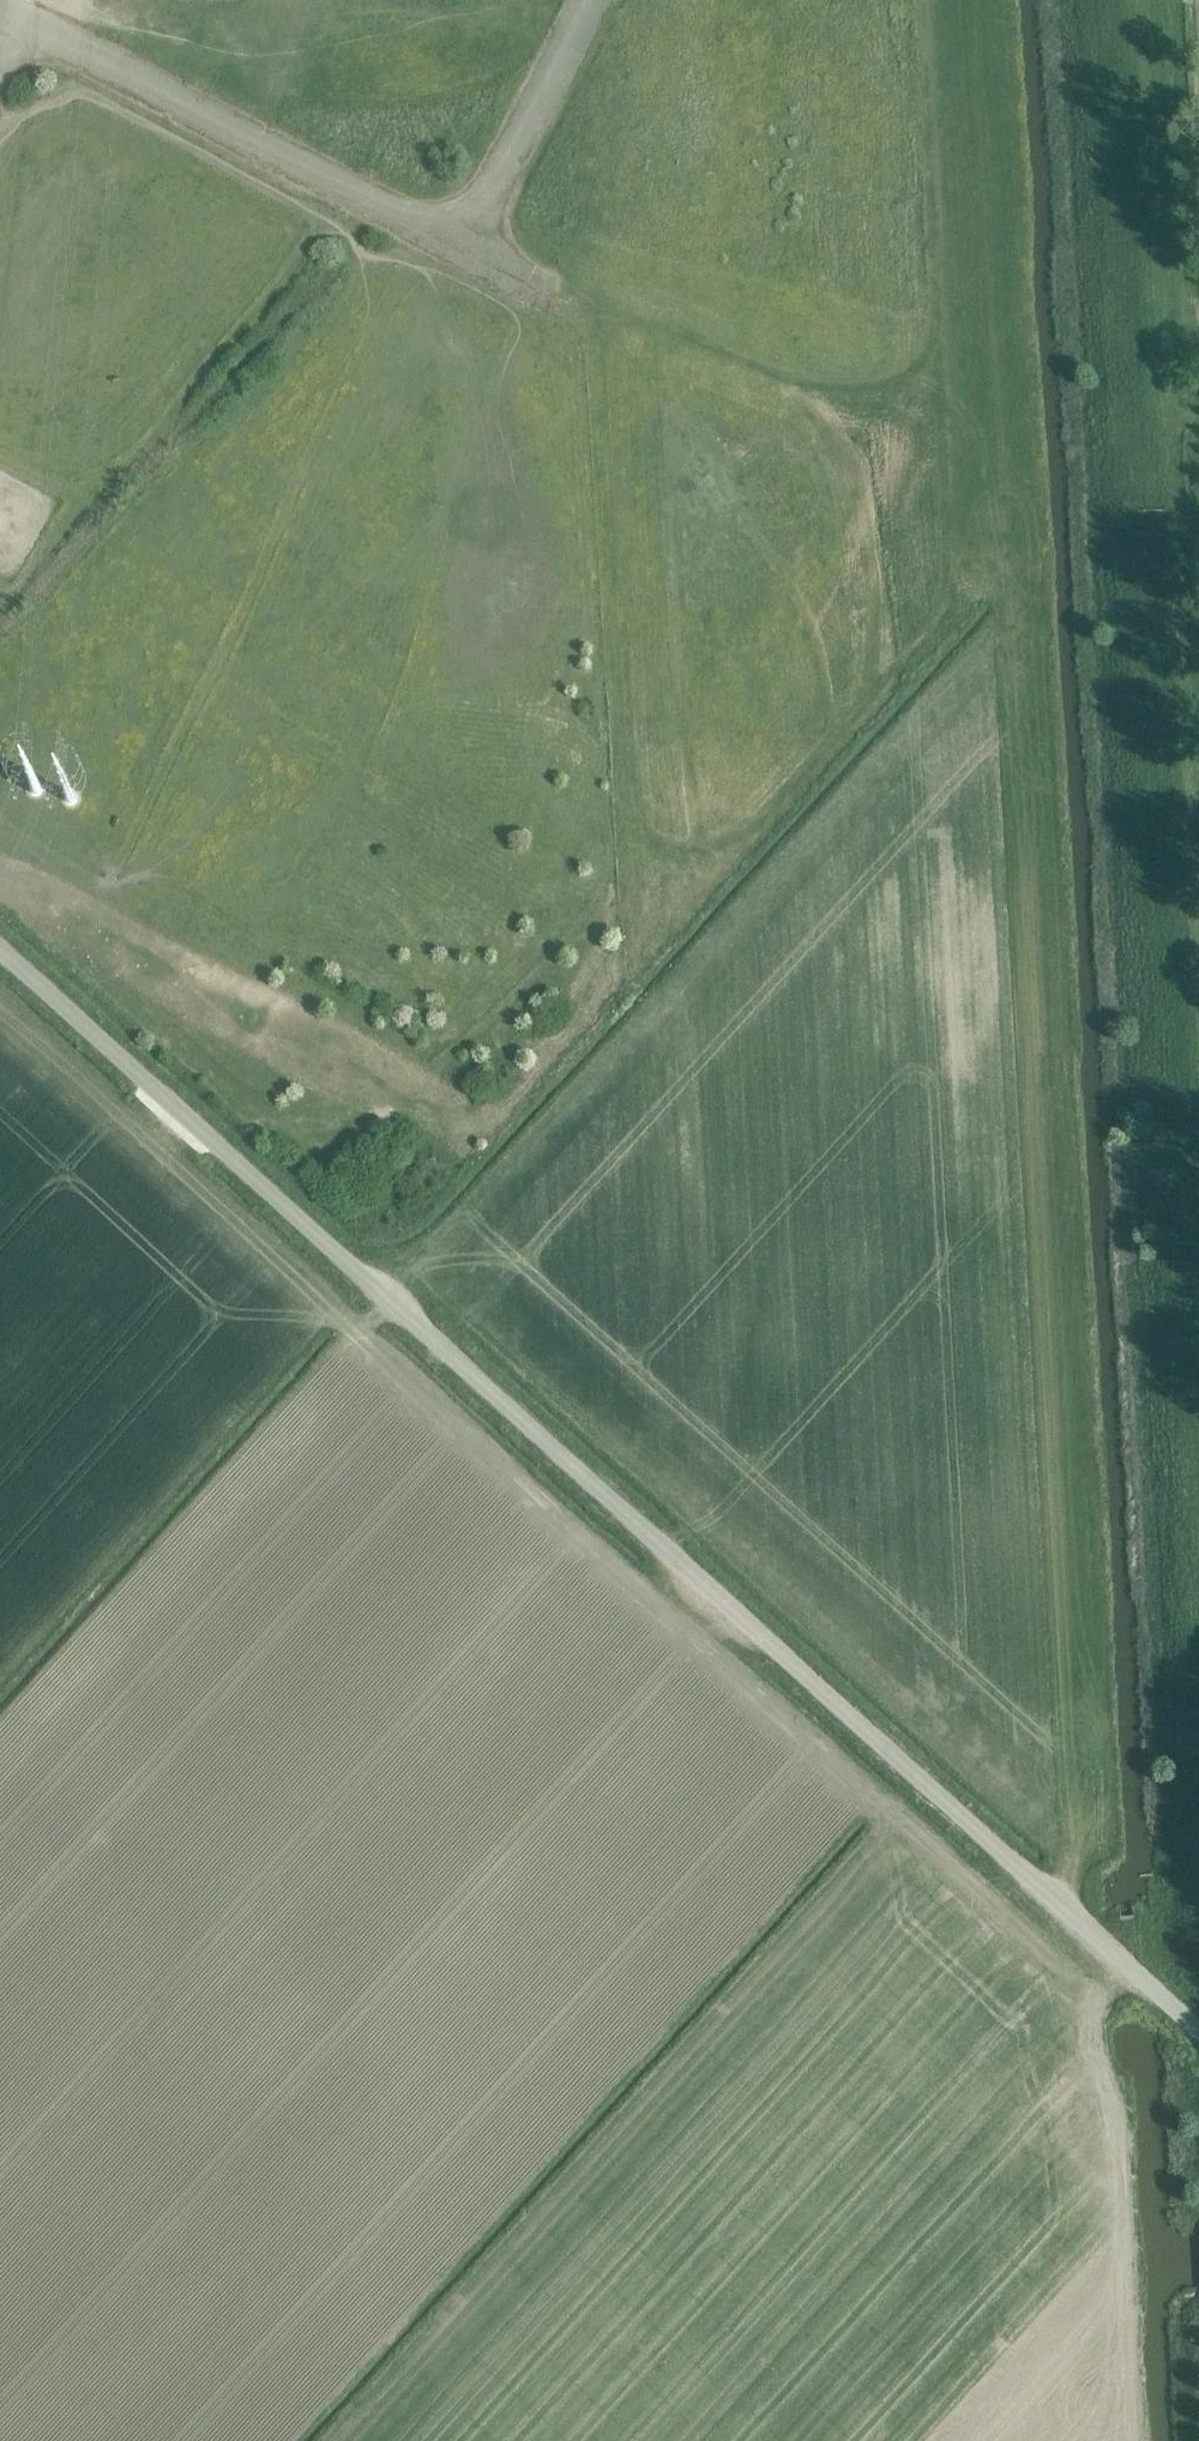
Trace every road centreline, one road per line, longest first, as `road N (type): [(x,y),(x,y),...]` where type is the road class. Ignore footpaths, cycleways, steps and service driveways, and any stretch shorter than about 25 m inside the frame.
road 1 (unclassified): [(1198,2032),(0,949)]
road 2 (track): [(443,239),(9,25),(0,42)]
road 3 (track): [(544,294),(443,239),(506,170),(593,0)]

